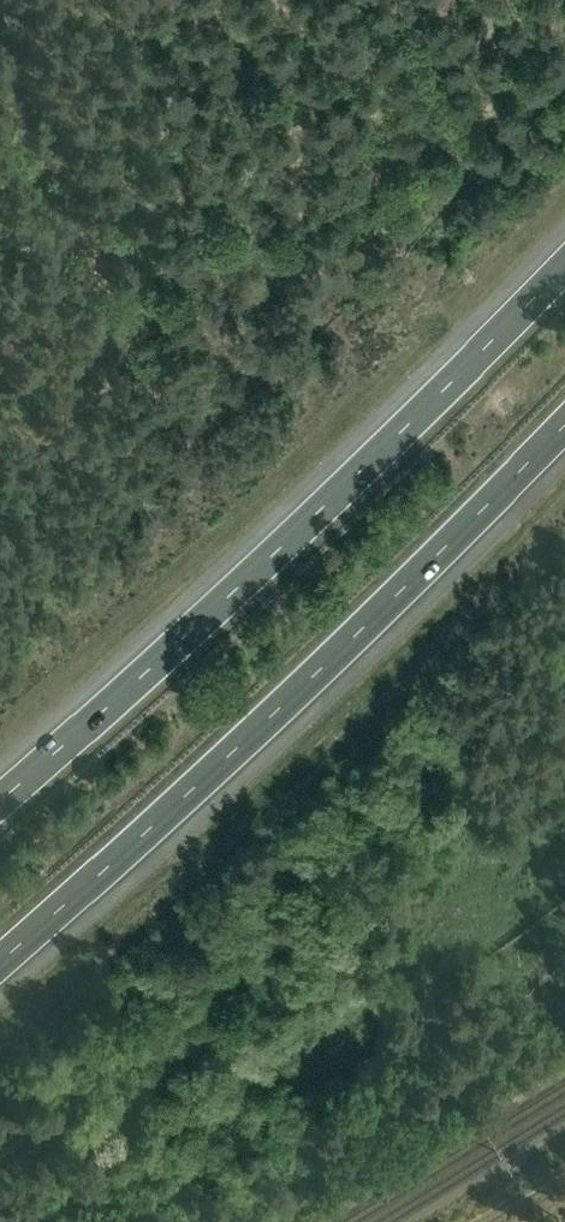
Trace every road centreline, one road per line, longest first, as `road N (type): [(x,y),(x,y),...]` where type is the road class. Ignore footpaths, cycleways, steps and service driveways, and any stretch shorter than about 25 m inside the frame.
road 1 (motorway): [(0,966),(328,665),(564,428)]
road 2 (motorway): [(564,265),(283,544),(0,798)]

